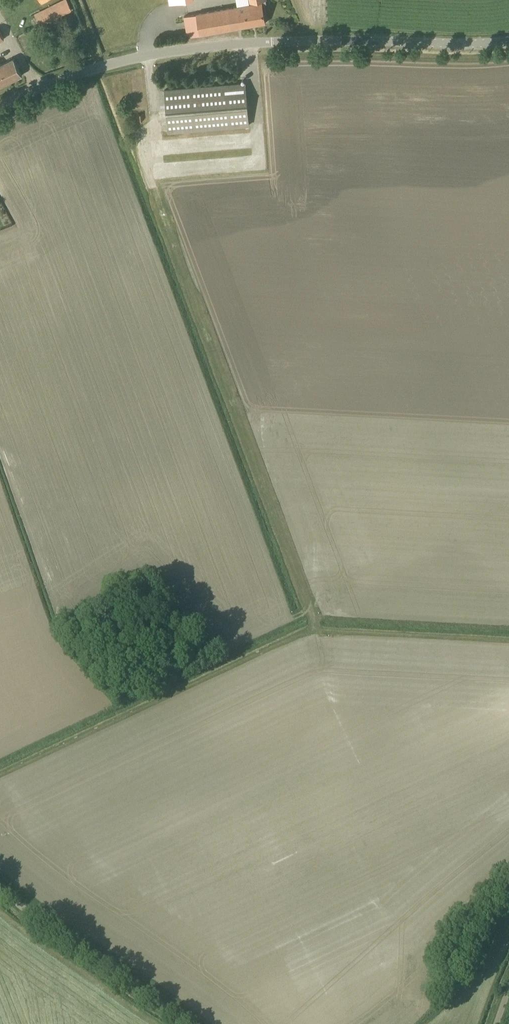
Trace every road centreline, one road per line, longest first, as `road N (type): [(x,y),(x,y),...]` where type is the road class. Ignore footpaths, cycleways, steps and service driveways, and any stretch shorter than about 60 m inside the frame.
road 1 (tertiary): [(0,109),(75,74),(188,48),(508,40)]
road 2 (unclassified): [(192,1023),(0,884)]

